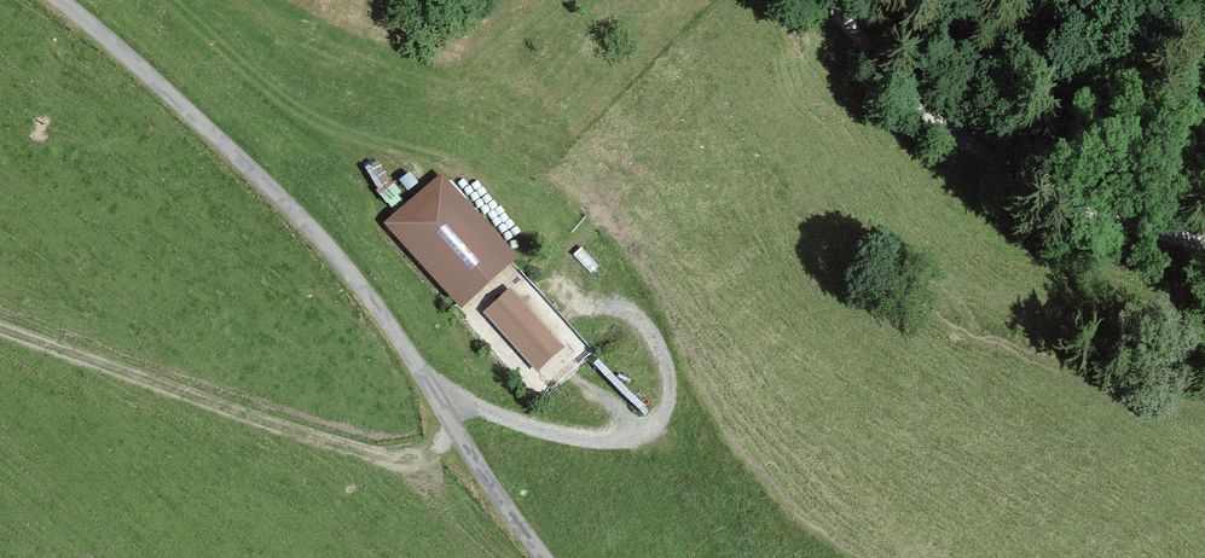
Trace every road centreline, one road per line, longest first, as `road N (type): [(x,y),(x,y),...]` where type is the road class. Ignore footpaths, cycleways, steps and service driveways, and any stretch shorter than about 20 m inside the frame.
road 1 (unclassified): [(537,557),(343,263),(60,0)]
road 2 (track): [(0,318),(219,407),(360,453),(422,460),(438,451),(453,424)]
road 3 (unclassified): [(1204,239),(1084,216),(964,140),(849,31),(829,0)]
road 4 (track): [(434,394),(541,428),(586,437),(637,433),(663,411),(671,376),(649,330),(610,300)]

